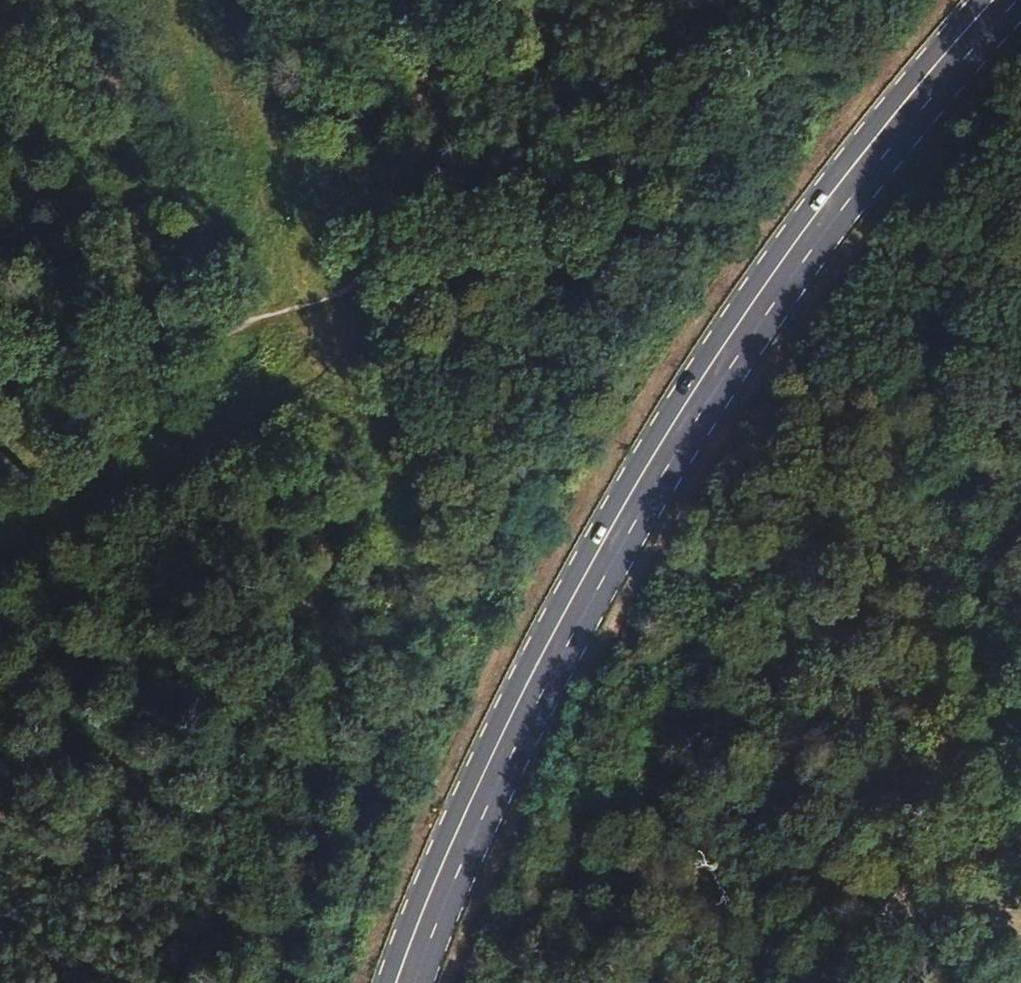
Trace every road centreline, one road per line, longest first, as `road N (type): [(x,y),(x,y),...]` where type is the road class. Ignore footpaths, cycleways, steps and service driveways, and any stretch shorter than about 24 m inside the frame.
road 1 (primary): [(407,982),(516,732),(632,510),(788,270),(1006,0)]
road 2 (track): [(0,575),(743,102)]
road 3 (track): [(0,319),(173,327),(309,307),(369,254)]
road 4 (track): [(338,361),(455,0)]
road 5 (track): [(309,307),(198,0)]
road 6 (track): [(835,982),(982,762),(1020,726)]

